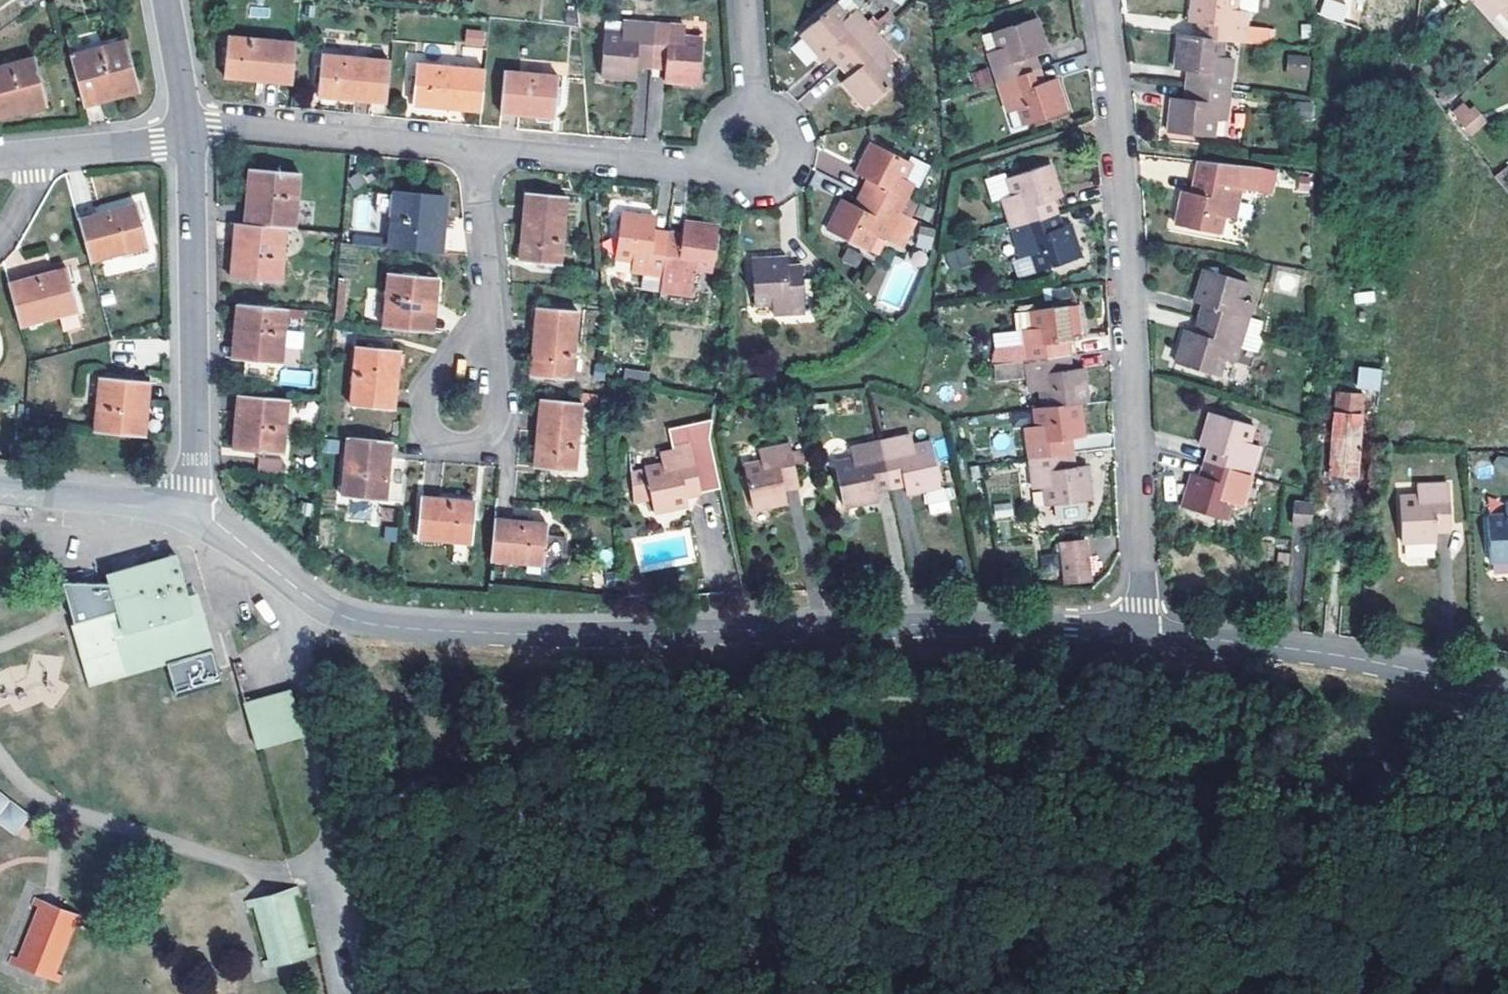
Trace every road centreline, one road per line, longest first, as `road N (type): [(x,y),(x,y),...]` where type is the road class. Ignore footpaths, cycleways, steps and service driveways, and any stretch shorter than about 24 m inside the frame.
road 1 (track): [(378,685),(756,956),(1031,950),(1297,880),(1507,898)]
road 2 (residential): [(186,509),(214,521),(334,614),(385,626),(582,635),(1023,623),(1145,631)]
road 3 (residential): [(1102,0),(1112,53),(1145,631)]
road 4 (residential): [(186,509),(192,486),(184,134)]
road 5 (residential): [(1145,631),(1352,657),(1507,691)]
road 6 (residential): [(184,134),(209,127),(485,154)]
road 7 (residential): [(485,154),(722,172)]
road 8 (residential): [(474,370),(453,371),(428,392),(427,422),(443,443),(469,449),(495,436),(504,400),(487,376)]
road 9 (residential): [(485,154),(493,313),(474,370)]
road 10 (residential): [(0,488),(186,509)]
road 11 (residential): [(0,157),(184,134)]
road 12 (residential): [(722,172),(757,194),(788,182),(796,168),(796,137),(759,112)]
road 13 (residential): [(184,134),(163,0)]

